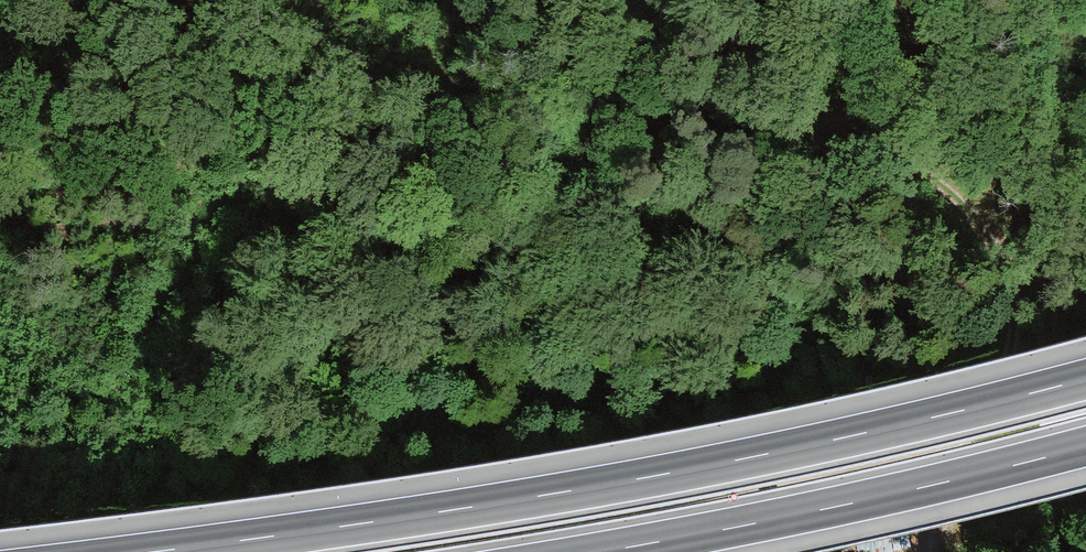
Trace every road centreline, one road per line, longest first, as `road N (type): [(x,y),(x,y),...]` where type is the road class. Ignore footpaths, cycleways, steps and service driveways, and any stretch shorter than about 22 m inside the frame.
road 1 (motorway): [(1085,379),(647,477),(149,551)]
road 2 (track): [(239,0),(245,225),(200,350),(80,551)]
road 3 (track): [(676,5),(762,74),(929,176),(976,221),(999,256),(1012,309),(1004,385)]
road 4 (motorway): [(600,551),(1085,447)]

